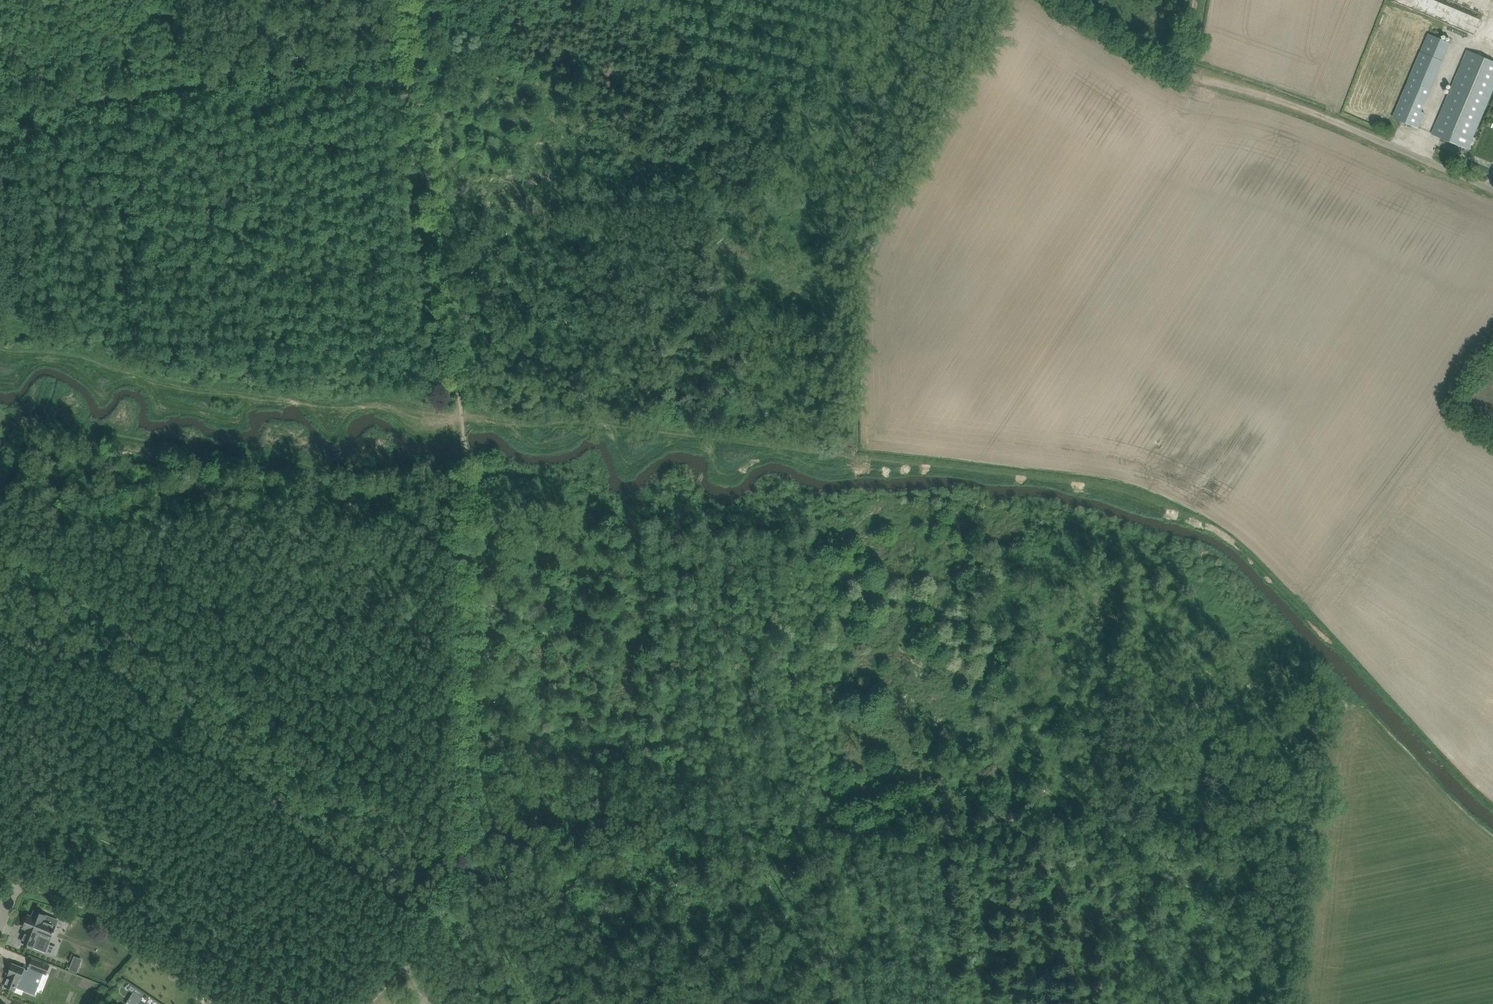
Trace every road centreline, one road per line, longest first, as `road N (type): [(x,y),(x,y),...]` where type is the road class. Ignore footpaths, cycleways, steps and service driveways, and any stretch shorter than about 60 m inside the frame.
road 1 (track): [(427,1003),(411,956),(474,867),(470,464)]
road 2 (track): [(470,464),(407,0)]
road 3 (track): [(1180,74),(1339,123)]
road 4 (unclassified): [(1492,187),(1339,123)]
road 5 (track): [(1061,0),(1180,74)]

